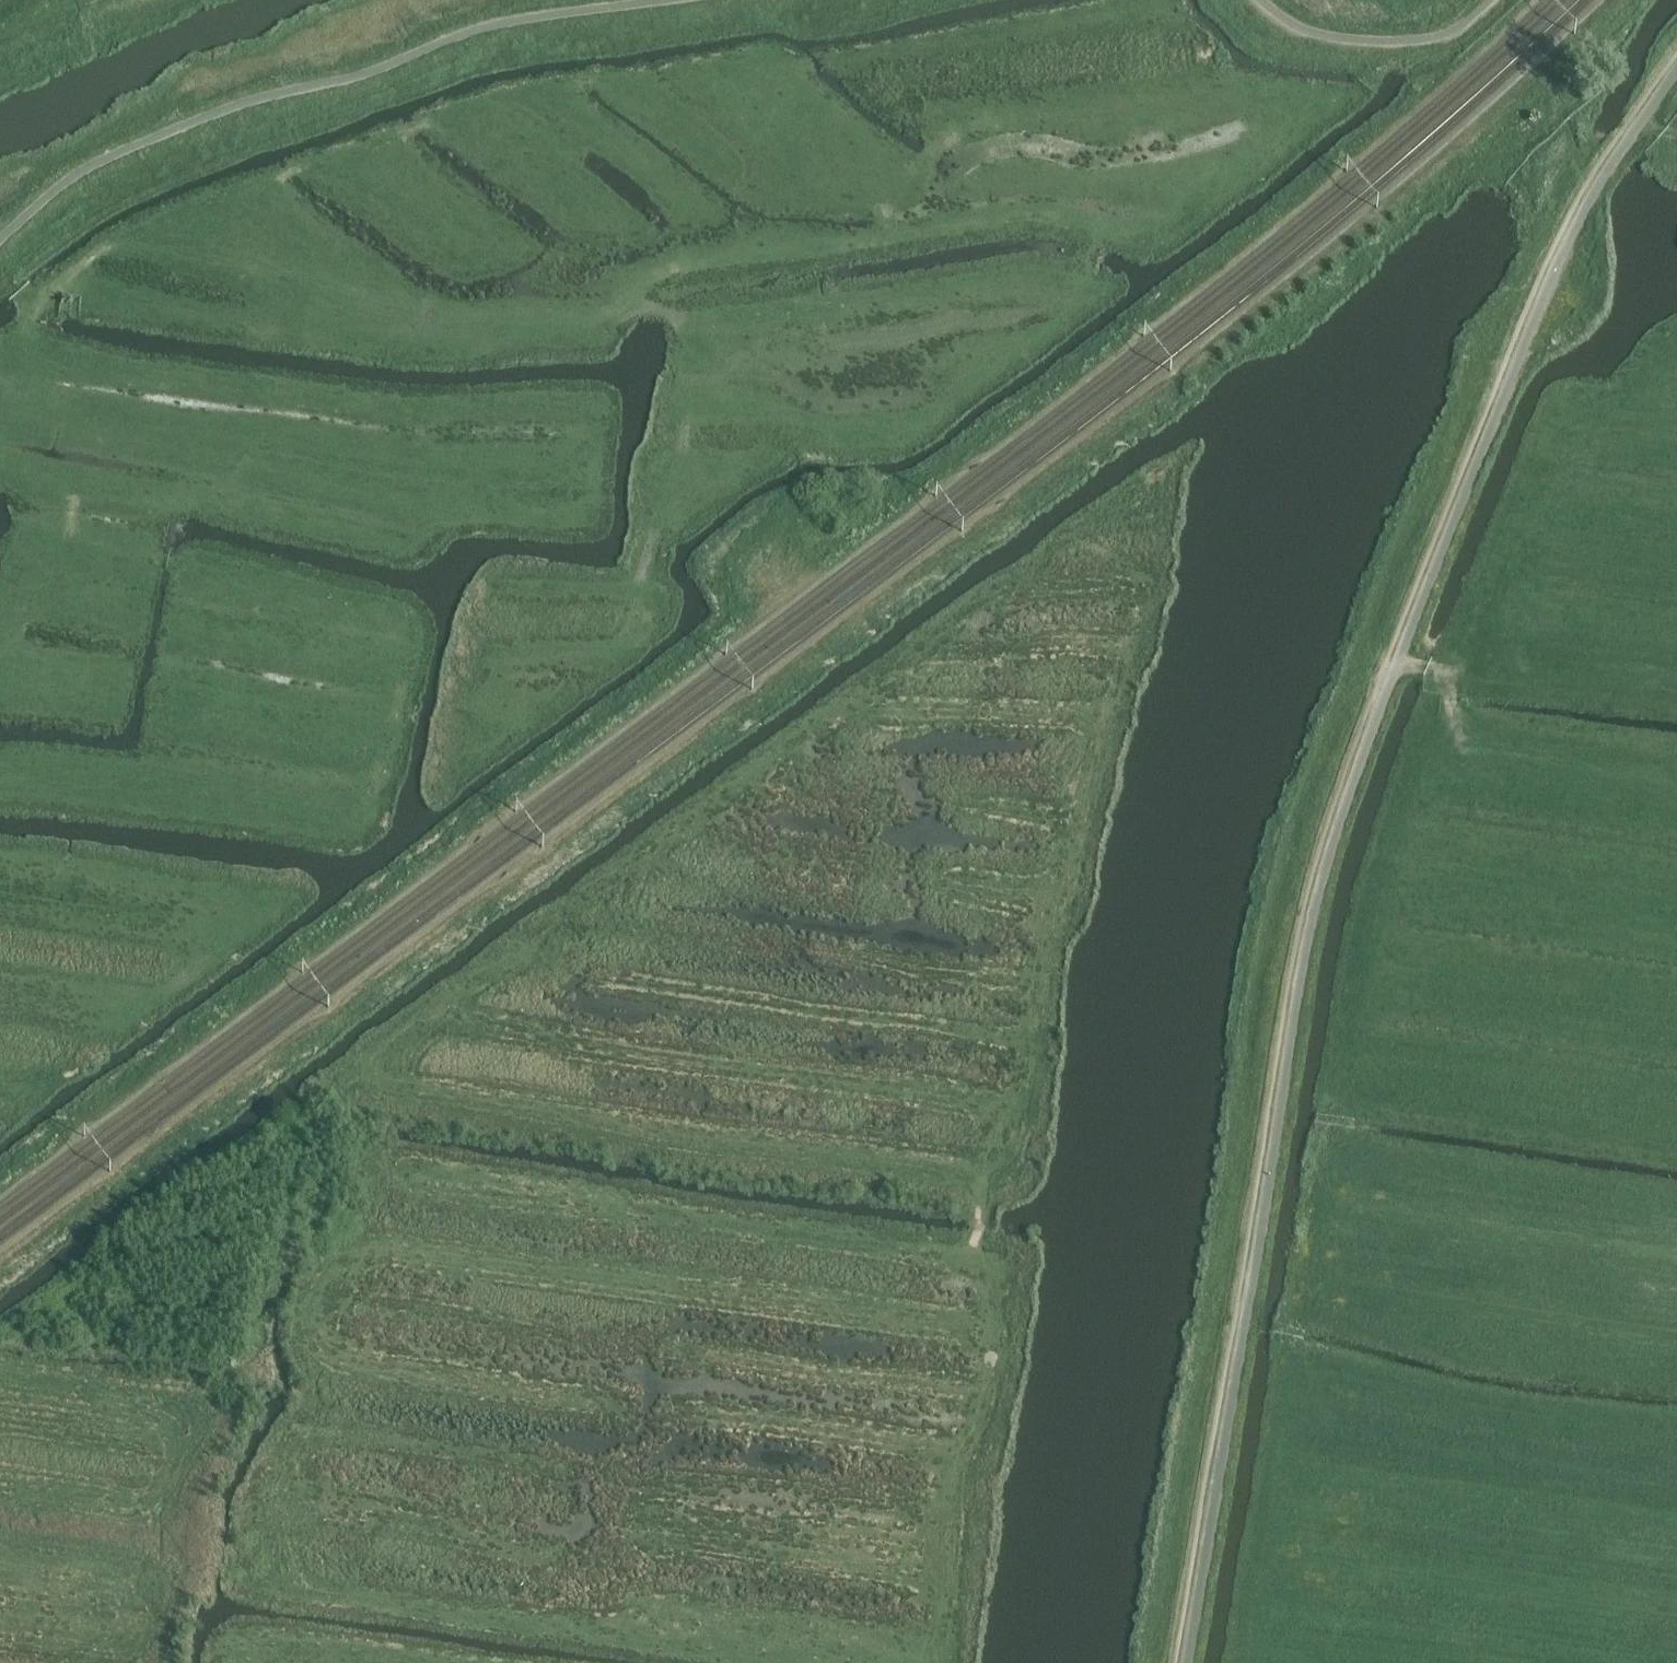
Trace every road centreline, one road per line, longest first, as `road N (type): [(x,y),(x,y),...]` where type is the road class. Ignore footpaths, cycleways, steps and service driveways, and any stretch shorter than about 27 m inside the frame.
road 1 (track): [(940,1662),(956,1537),(955,1453),(990,1306),(979,1230),(985,1174)]
road 2 (track): [(1560,687),(1452,674),(1454,730)]

